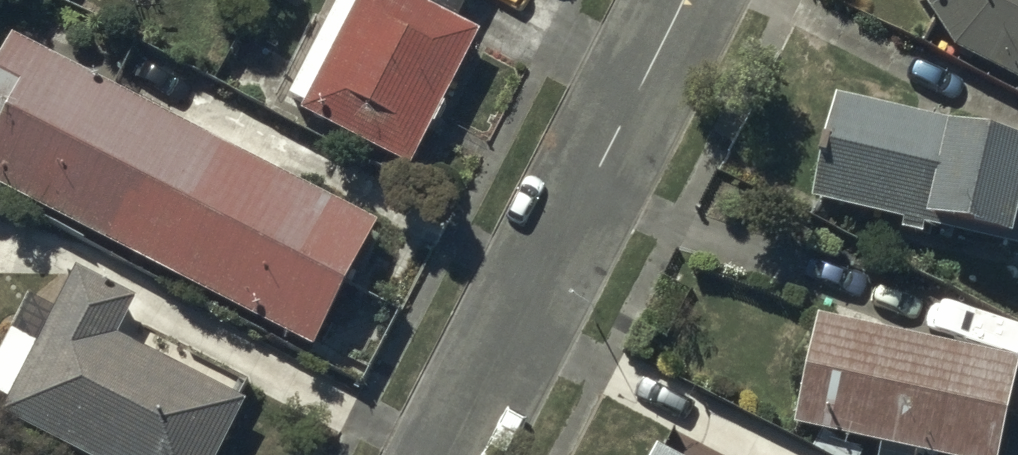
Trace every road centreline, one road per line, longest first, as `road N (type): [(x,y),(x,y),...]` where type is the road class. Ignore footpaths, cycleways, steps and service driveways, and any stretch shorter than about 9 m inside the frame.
road 1 (residential): [(454,454),(685,0)]

